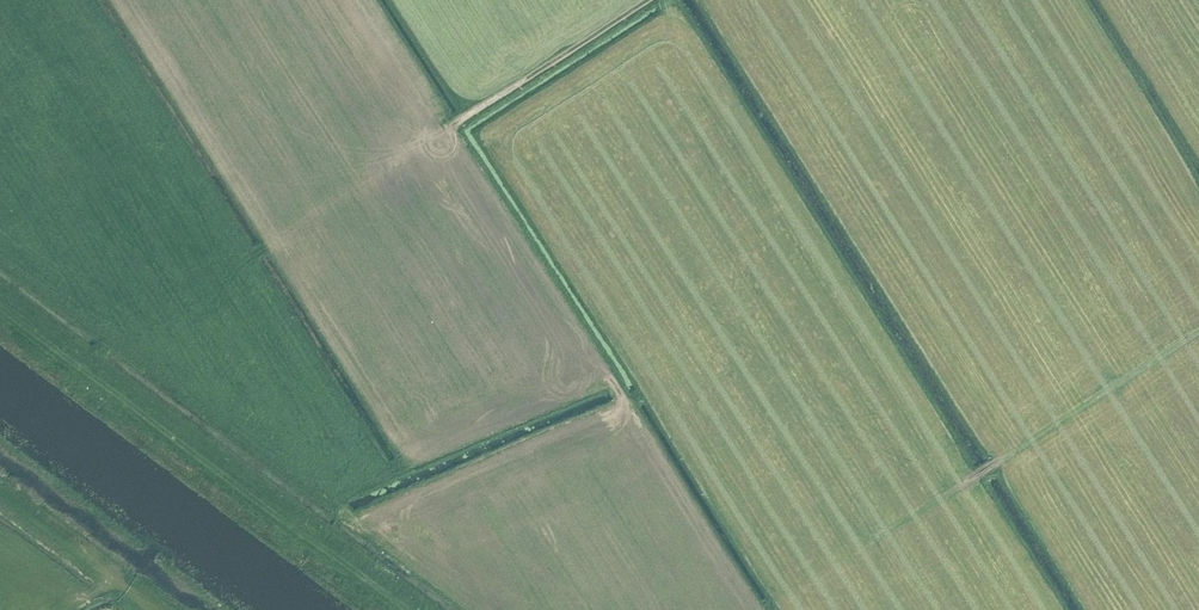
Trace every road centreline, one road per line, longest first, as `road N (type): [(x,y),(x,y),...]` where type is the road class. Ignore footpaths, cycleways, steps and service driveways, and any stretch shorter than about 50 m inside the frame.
road 1 (track): [(646,0),(466,116)]

